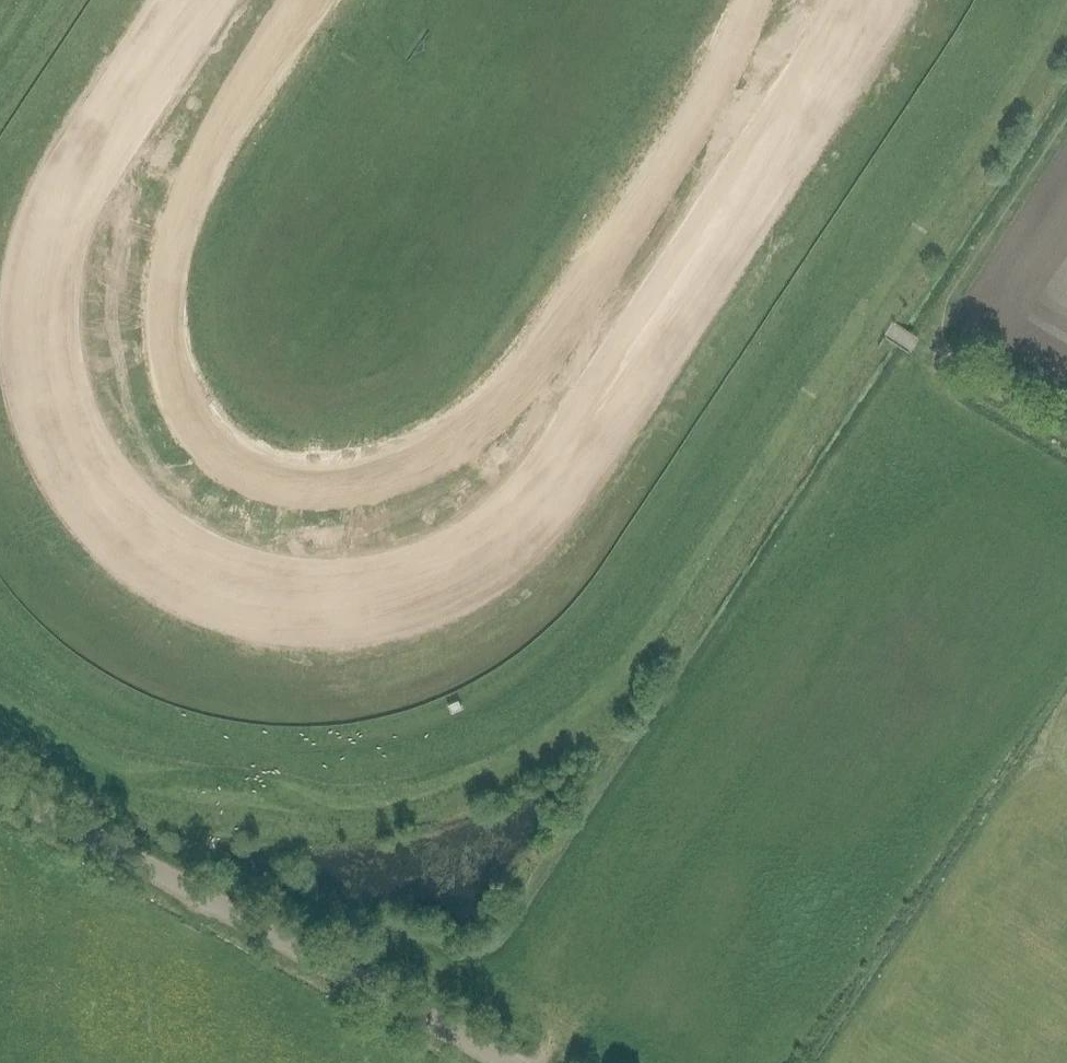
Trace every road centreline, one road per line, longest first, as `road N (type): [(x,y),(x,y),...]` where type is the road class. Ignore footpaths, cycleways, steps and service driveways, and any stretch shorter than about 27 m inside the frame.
road 1 (unclassified): [(510,1062),(0,786)]
road 2 (track): [(1066,123),(921,347)]
road 3 (track): [(1066,434),(921,347)]

